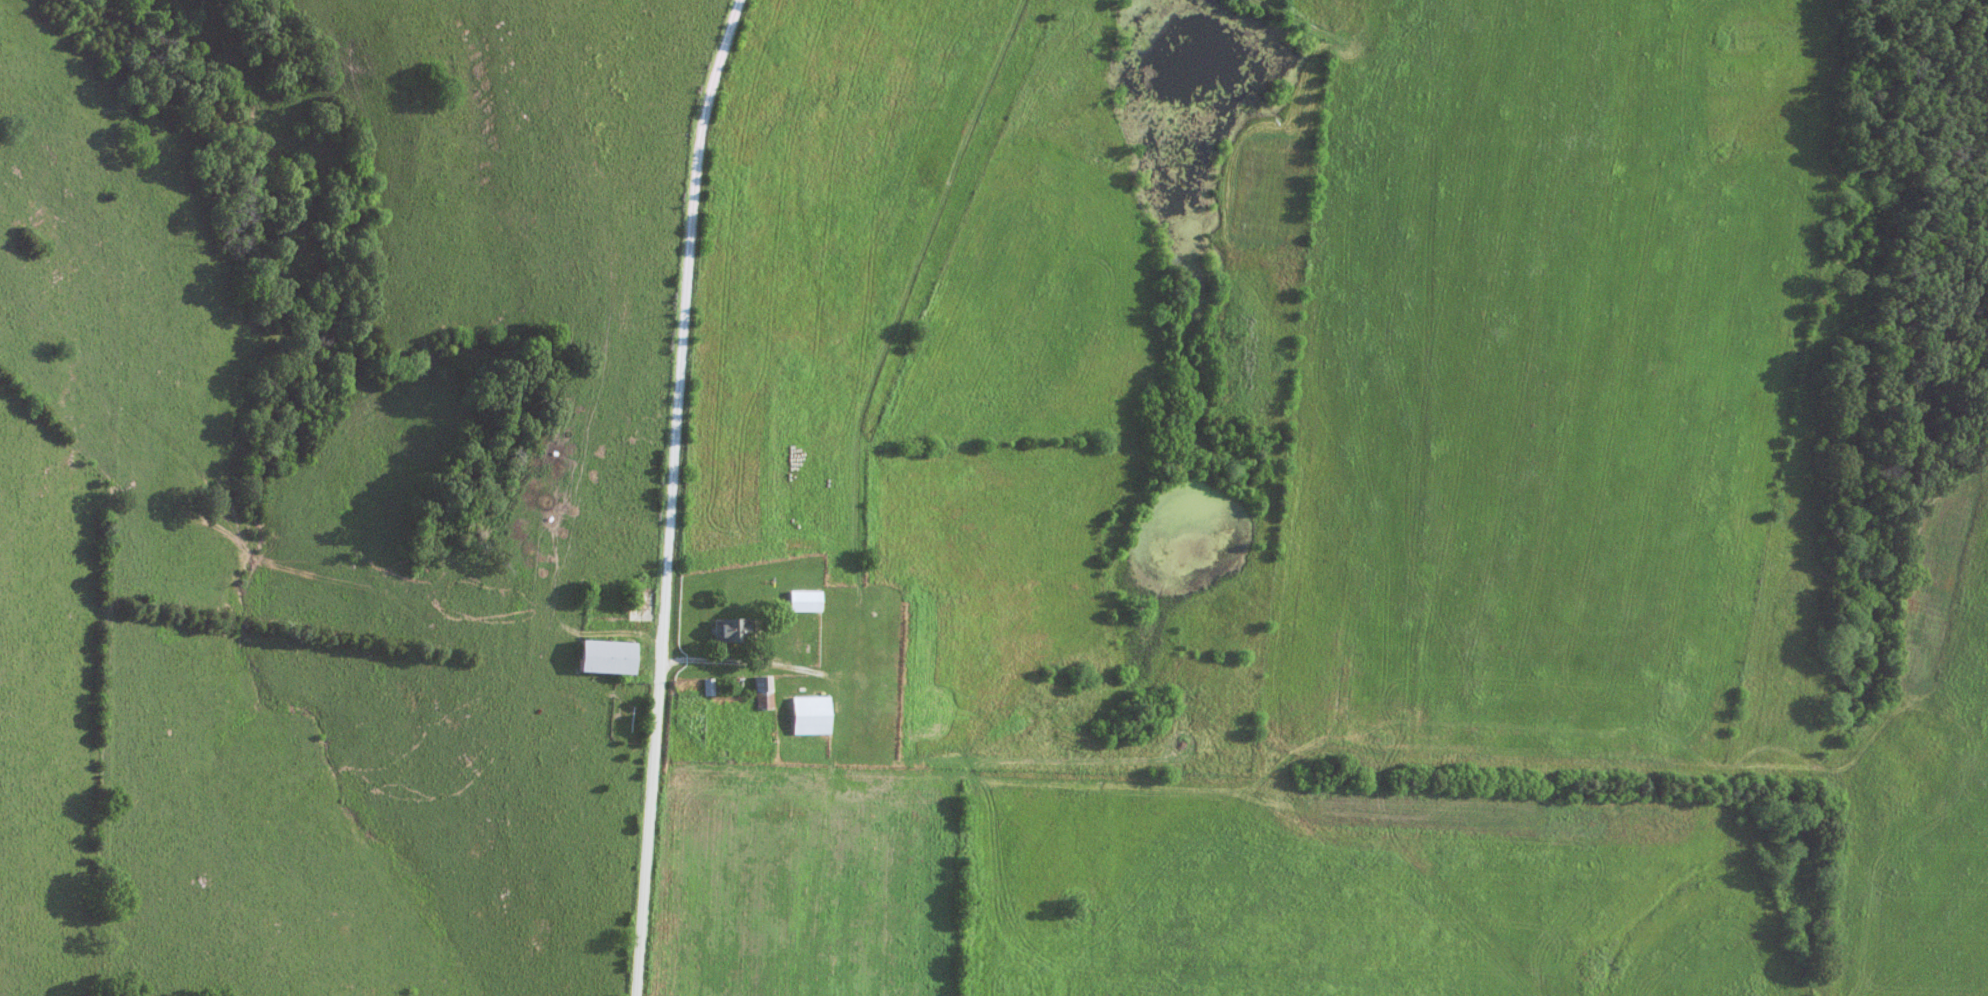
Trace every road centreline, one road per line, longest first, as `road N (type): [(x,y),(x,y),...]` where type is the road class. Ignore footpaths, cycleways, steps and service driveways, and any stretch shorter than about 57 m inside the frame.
road 1 (residential): [(742,0),(698,162),(639,995)]

